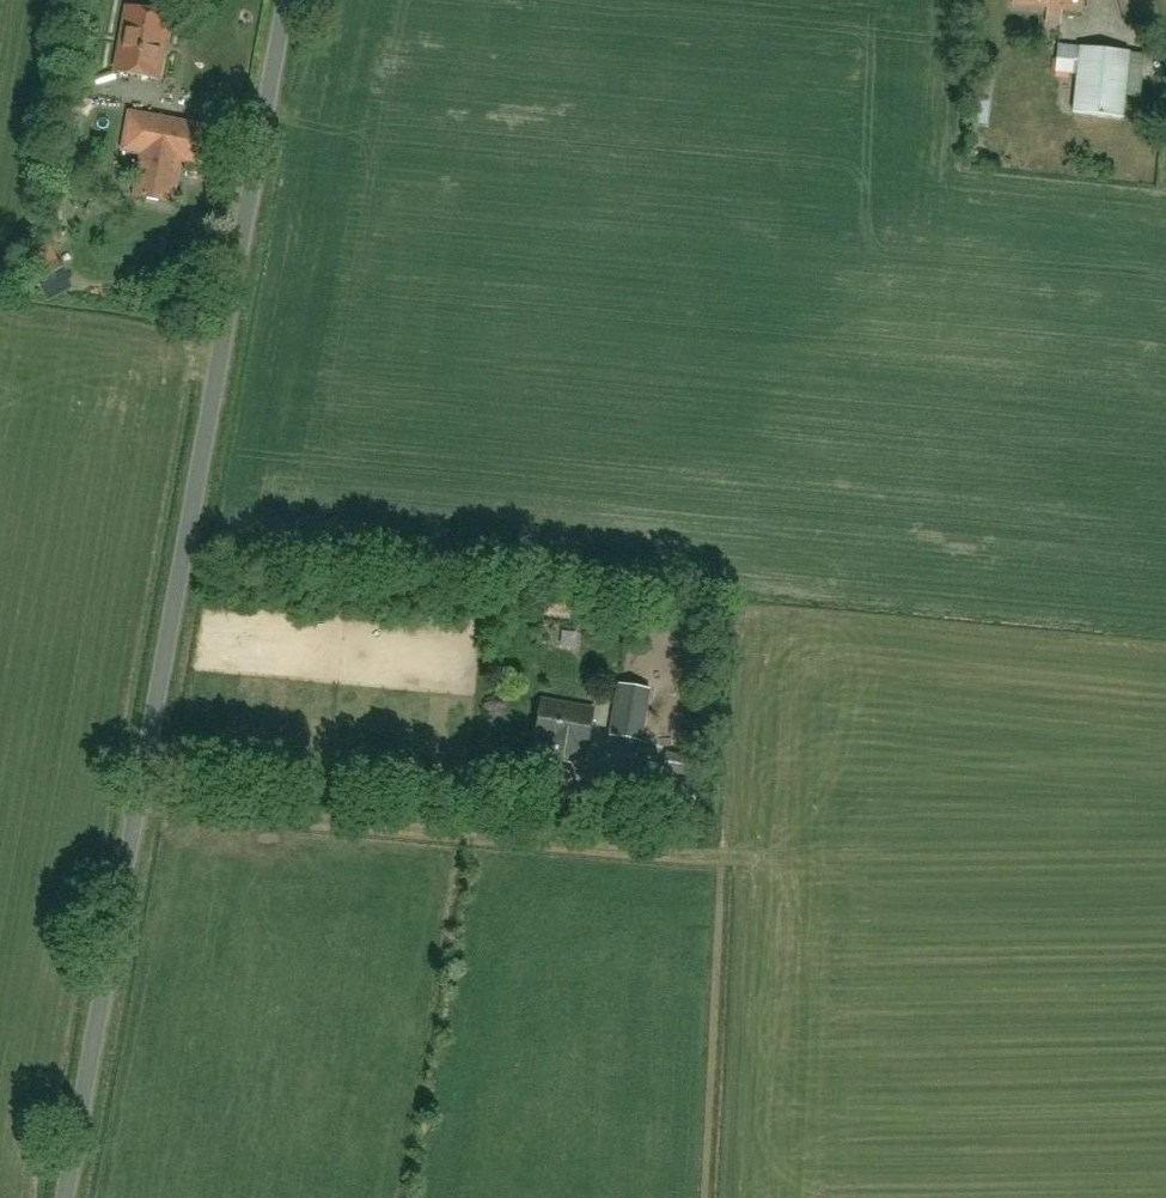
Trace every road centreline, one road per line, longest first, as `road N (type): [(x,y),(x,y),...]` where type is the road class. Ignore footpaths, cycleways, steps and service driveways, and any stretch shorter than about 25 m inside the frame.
road 1 (unclassified): [(75,1197),(287,0)]

